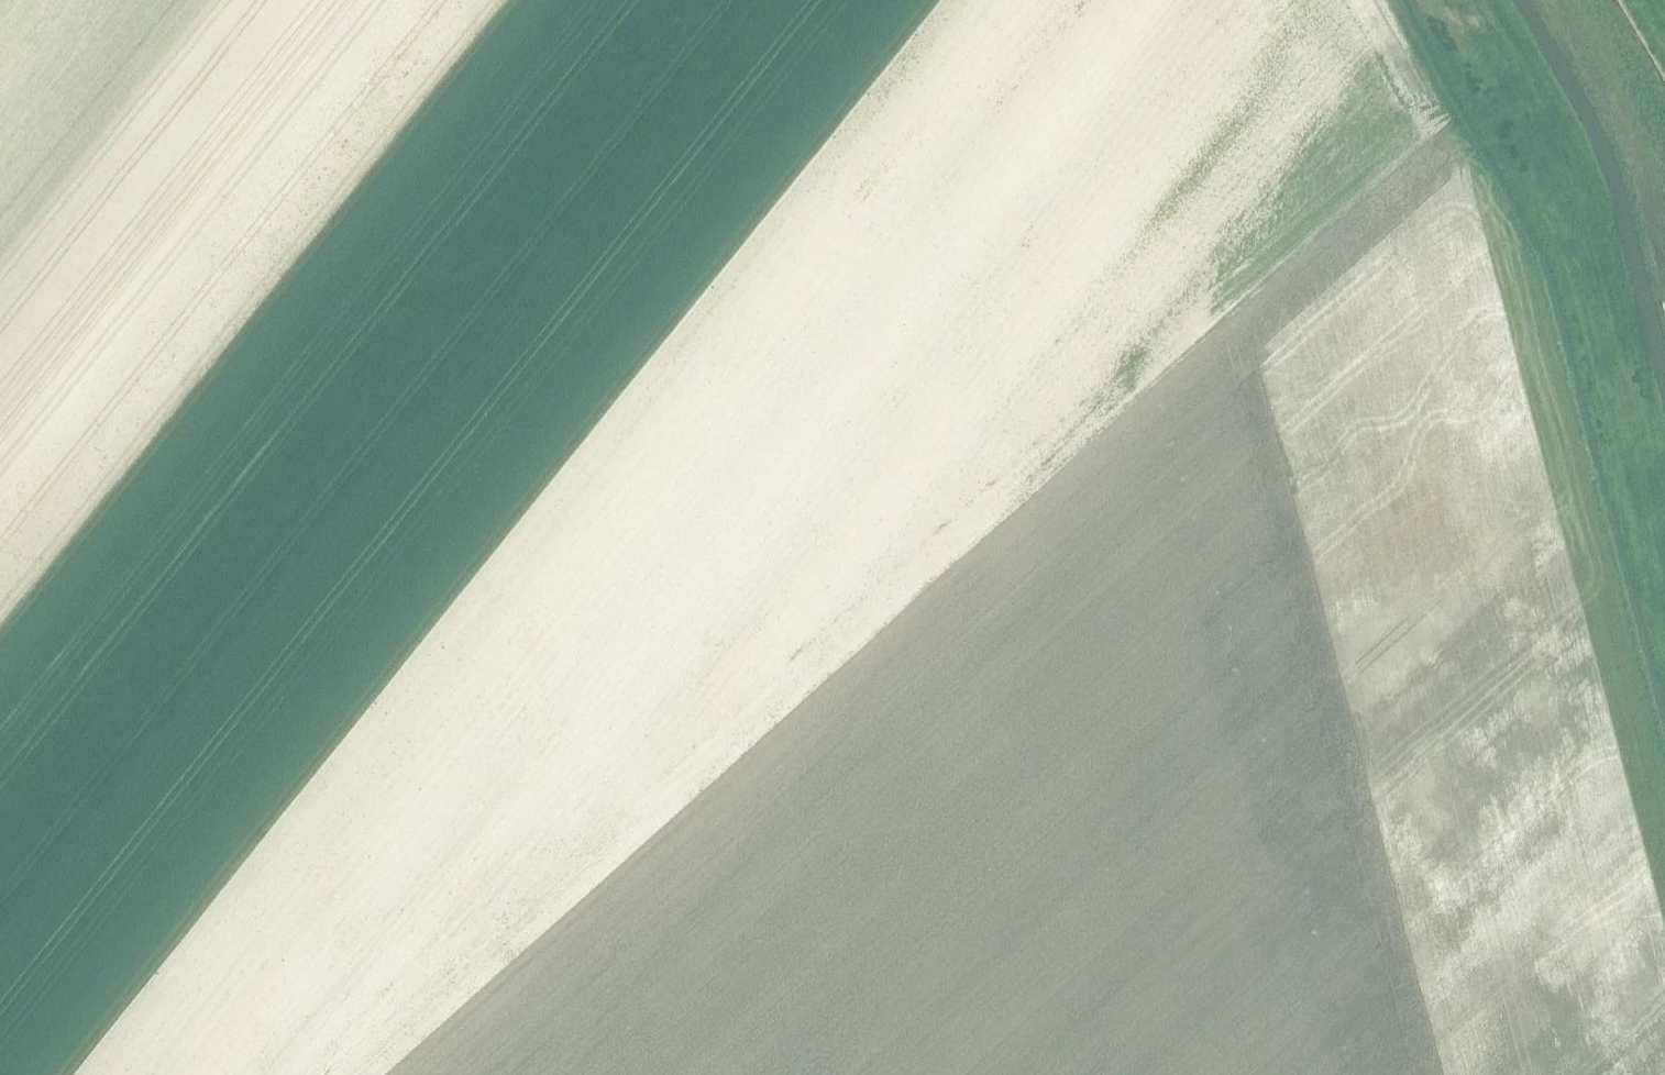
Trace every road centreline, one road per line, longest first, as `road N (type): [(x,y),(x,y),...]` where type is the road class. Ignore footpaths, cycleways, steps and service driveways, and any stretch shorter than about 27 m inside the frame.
road 1 (track): [(1664,564),(1584,271),(1468,0)]

